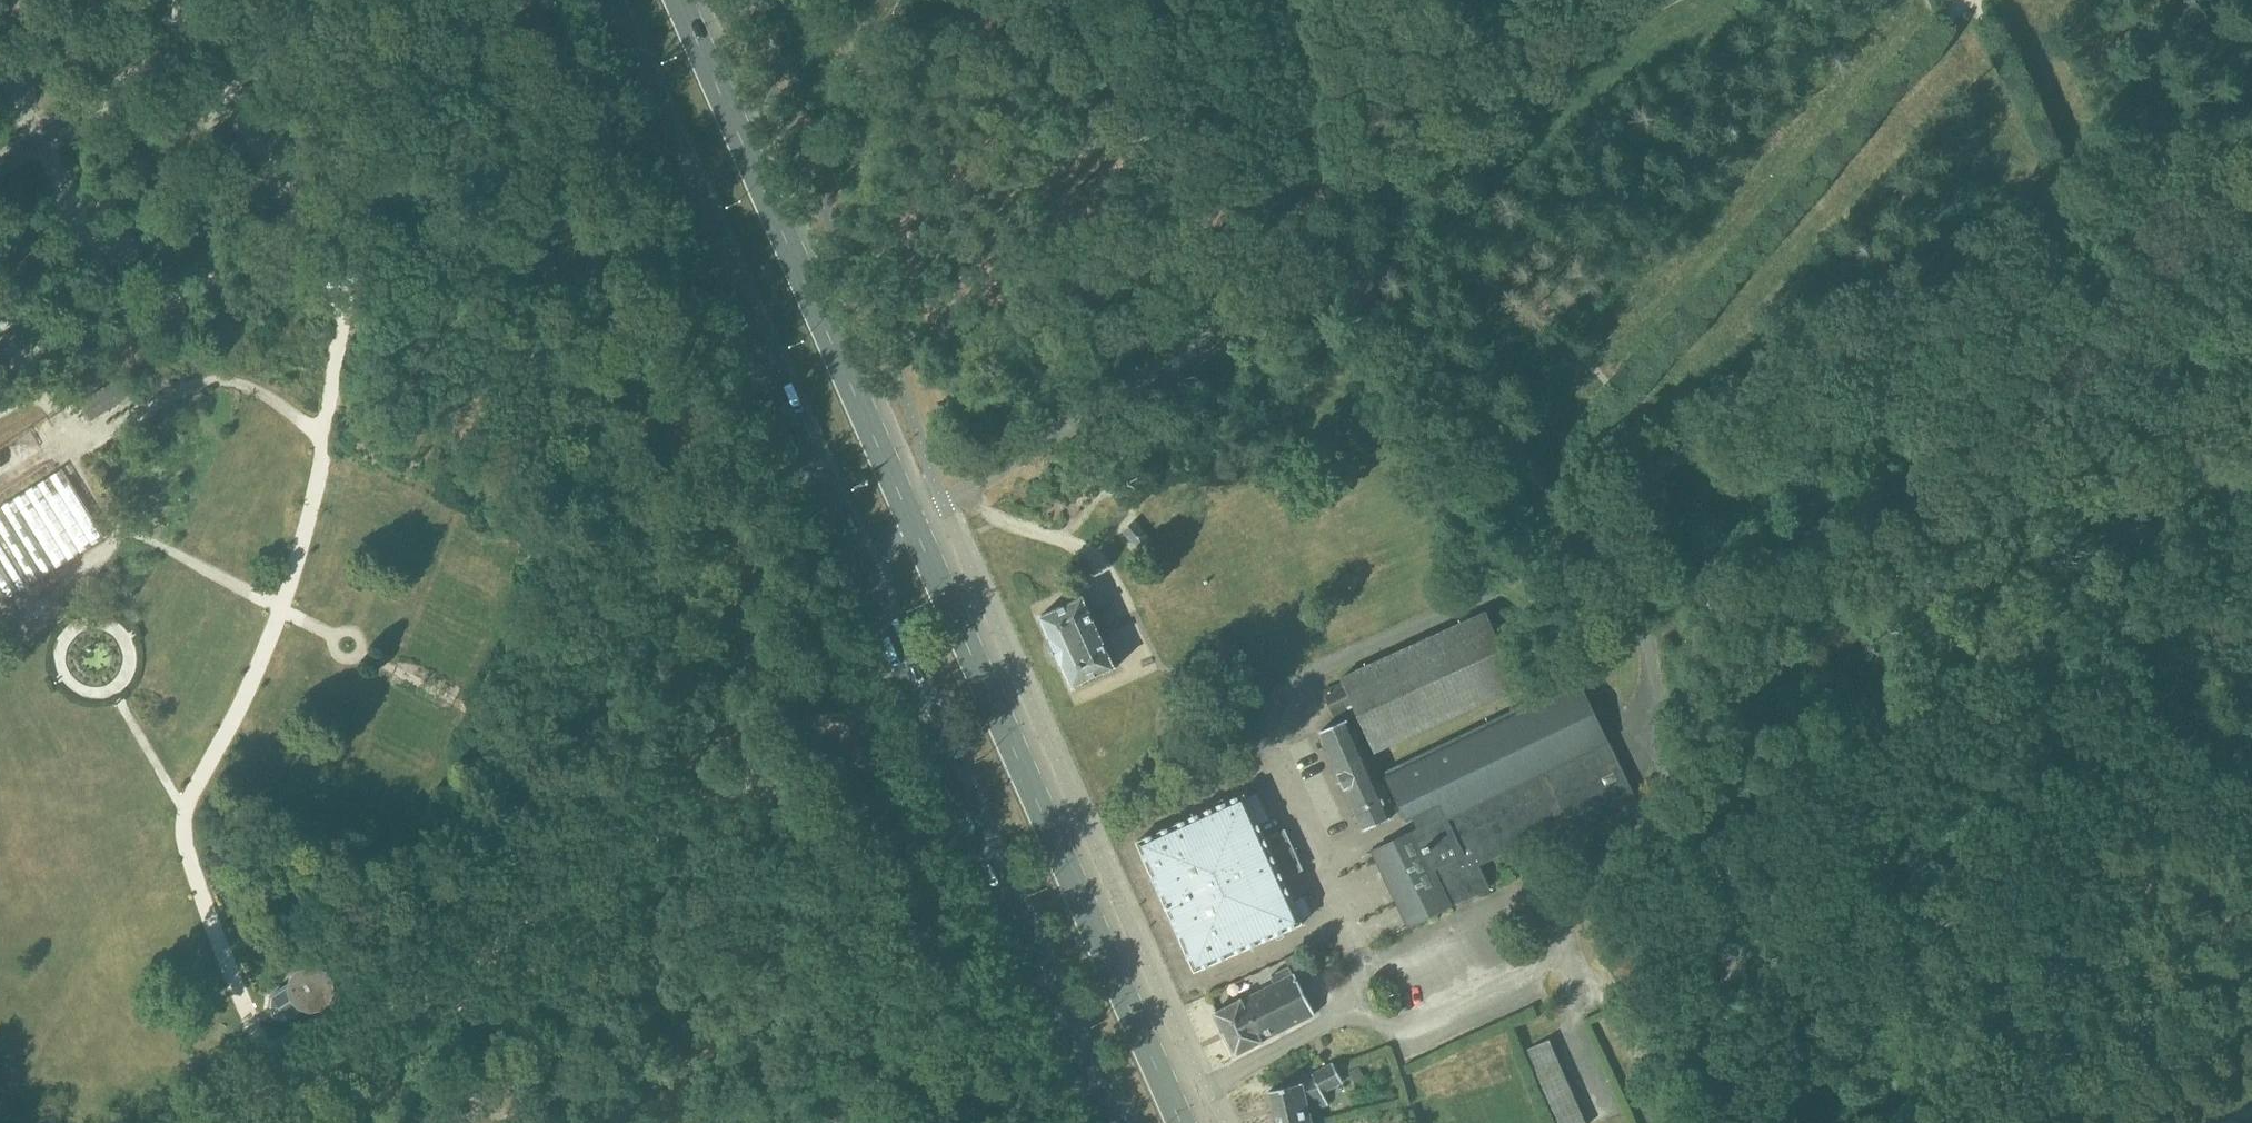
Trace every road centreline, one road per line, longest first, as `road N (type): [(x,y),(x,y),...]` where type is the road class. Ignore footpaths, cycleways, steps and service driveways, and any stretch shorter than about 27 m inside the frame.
road 1 (primary): [(1182,1122),(679,0)]
road 2 (primary): [(609,0),(1112,1122)]
road 3 (track): [(1665,442),(2028,216),(2062,174),(2251,69)]
road 4 (track): [(1975,0),(2062,174)]
road 5 (track): [(1662,341),(1568,453)]

